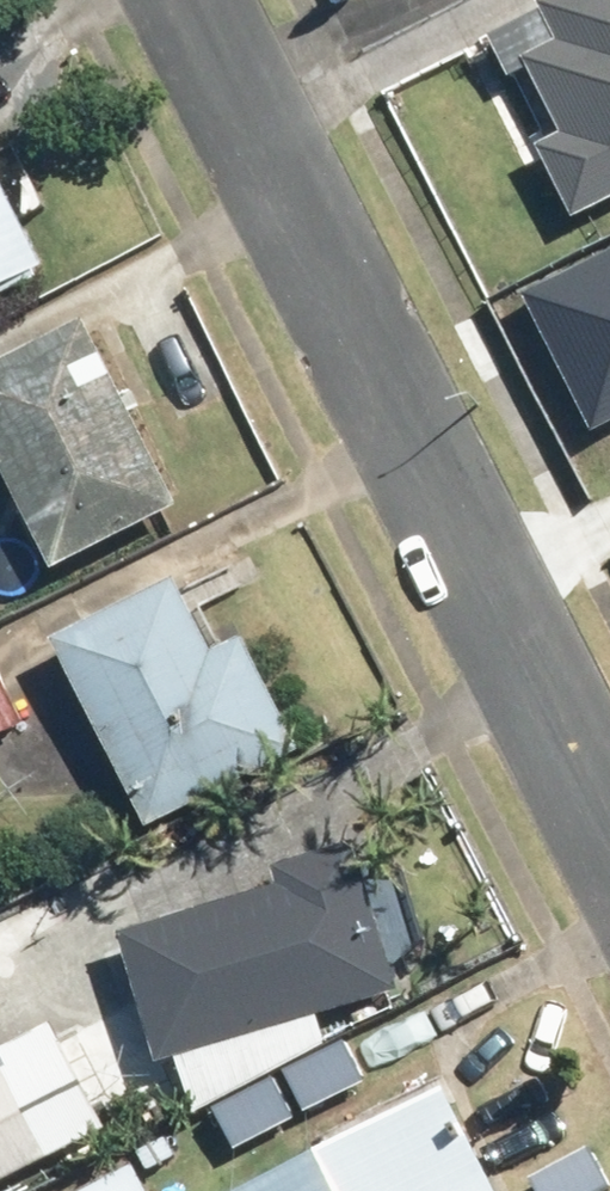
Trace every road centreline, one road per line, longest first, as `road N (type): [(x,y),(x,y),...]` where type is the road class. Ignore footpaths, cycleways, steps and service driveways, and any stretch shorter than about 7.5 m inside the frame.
road 1 (residential): [(191,0),(609,827)]

